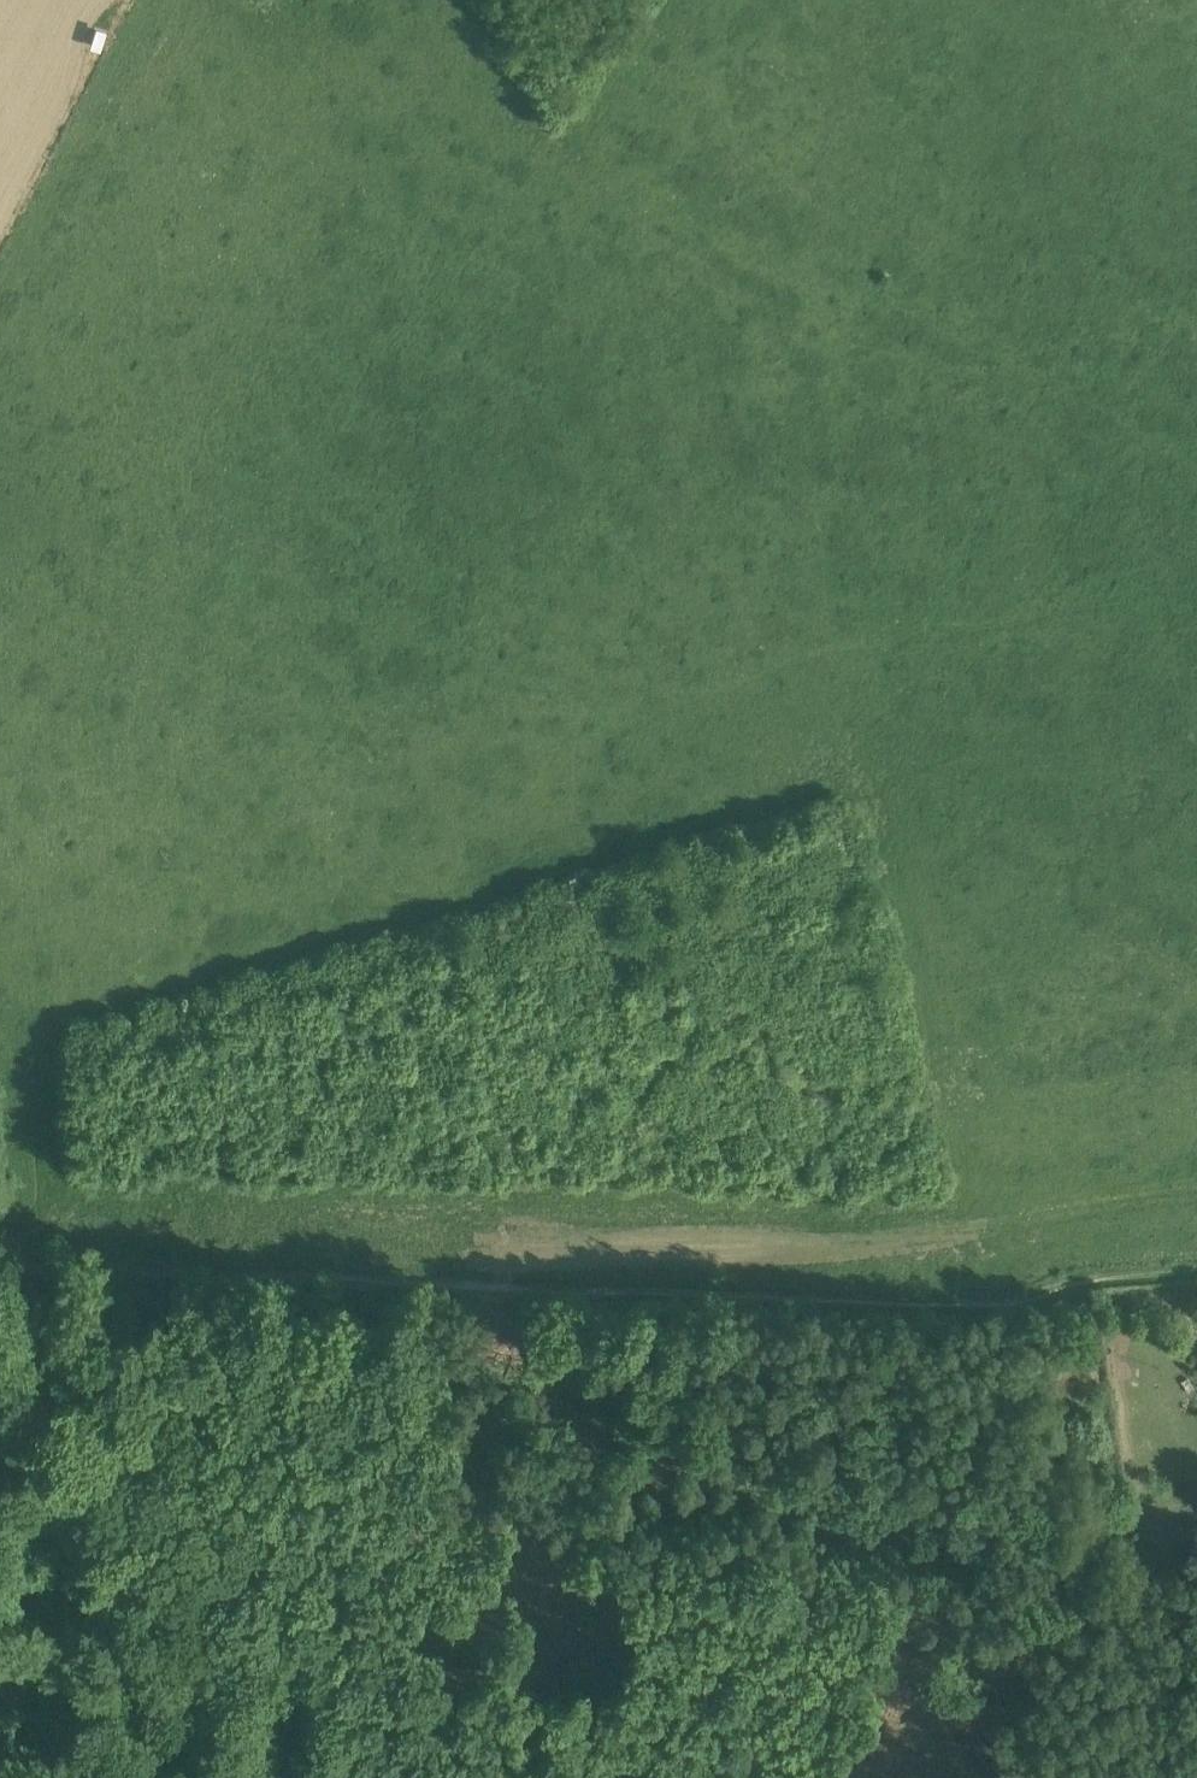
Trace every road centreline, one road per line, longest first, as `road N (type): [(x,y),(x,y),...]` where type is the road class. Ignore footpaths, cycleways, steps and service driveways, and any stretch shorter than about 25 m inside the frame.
road 1 (track): [(38,1254),(1028,1295)]
road 2 (track): [(1028,1295),(1196,1288)]

